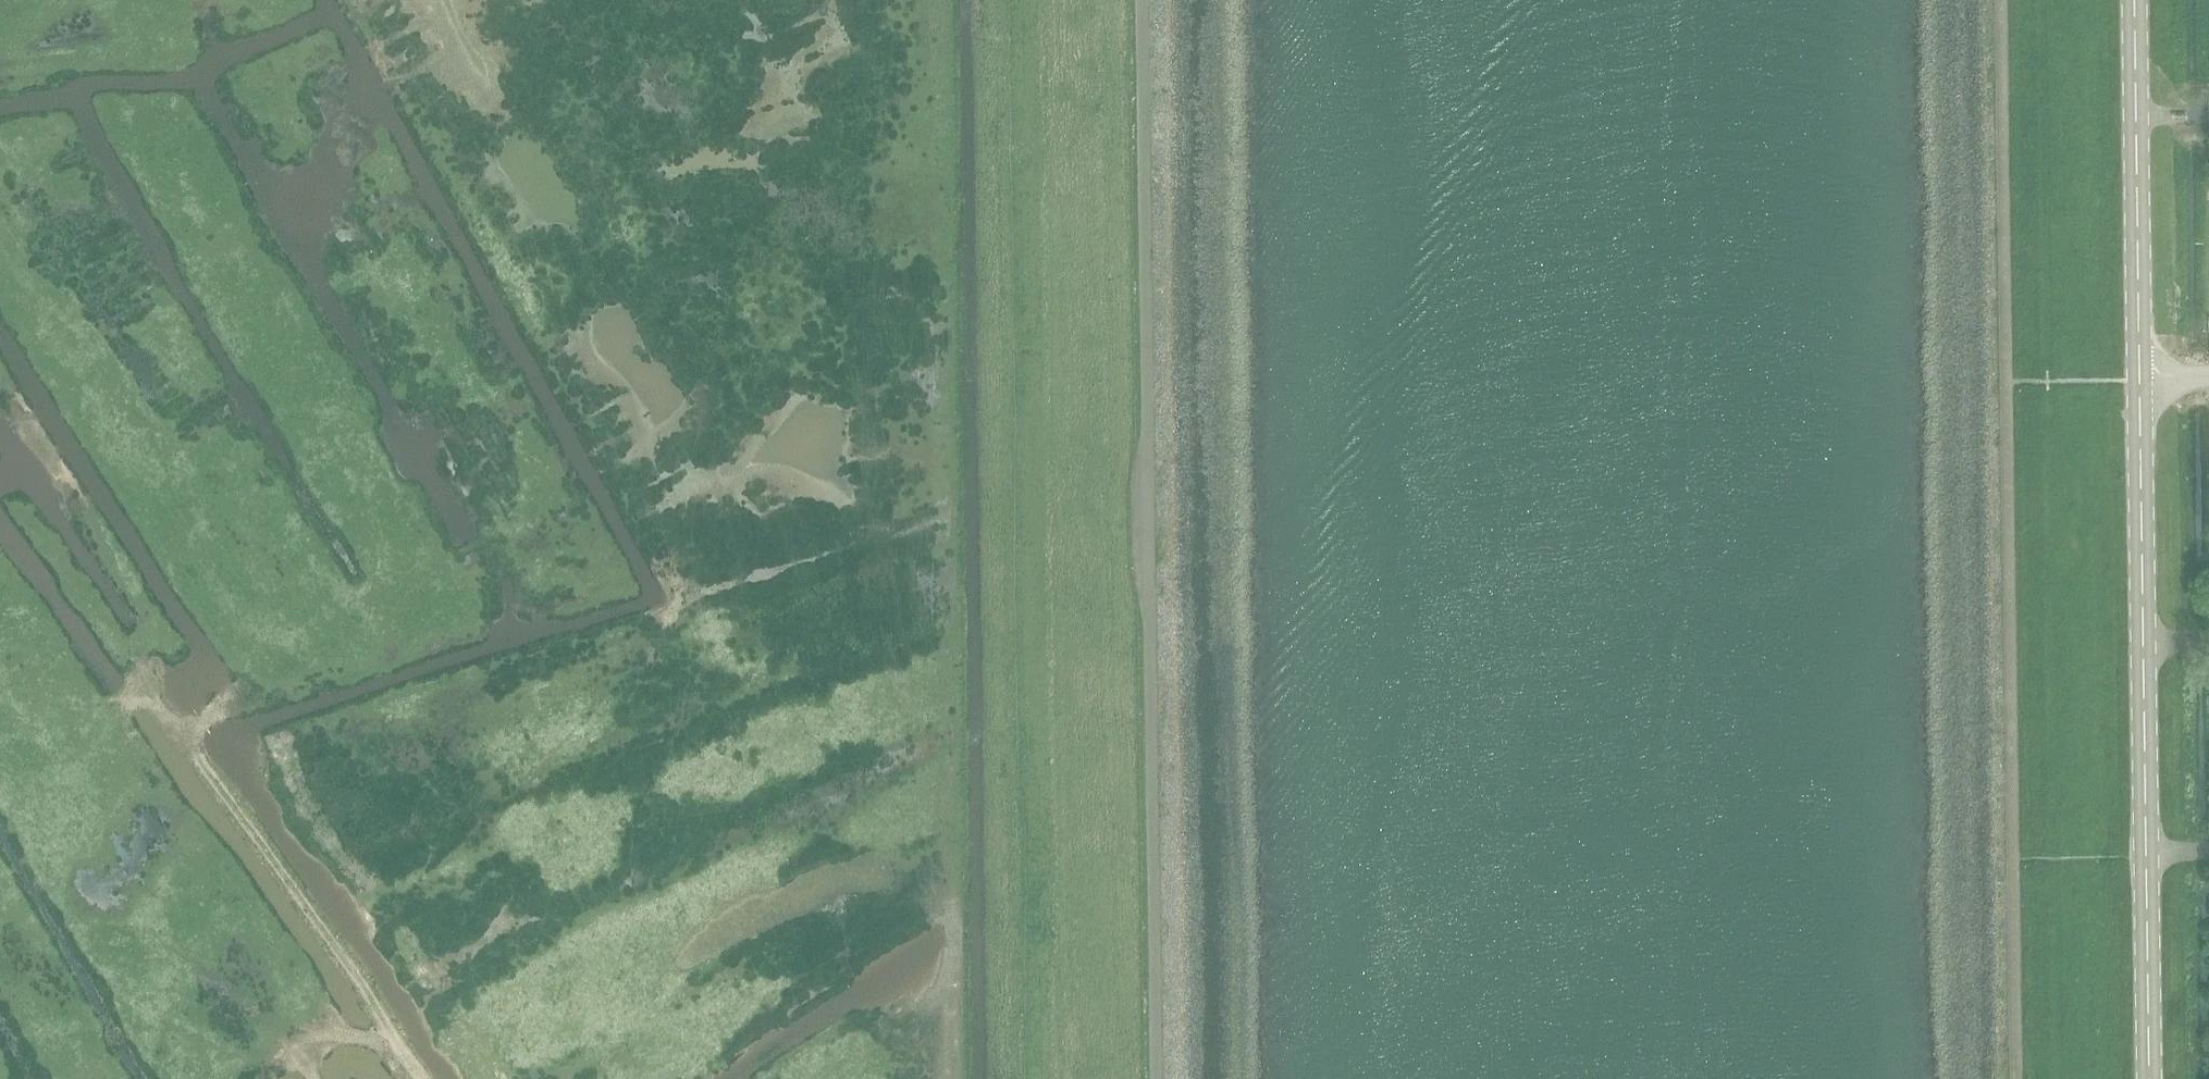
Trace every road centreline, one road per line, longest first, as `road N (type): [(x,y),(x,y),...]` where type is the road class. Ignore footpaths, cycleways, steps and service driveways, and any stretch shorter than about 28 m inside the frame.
road 1 (tertiary): [(2151,1078),(2133,0)]

